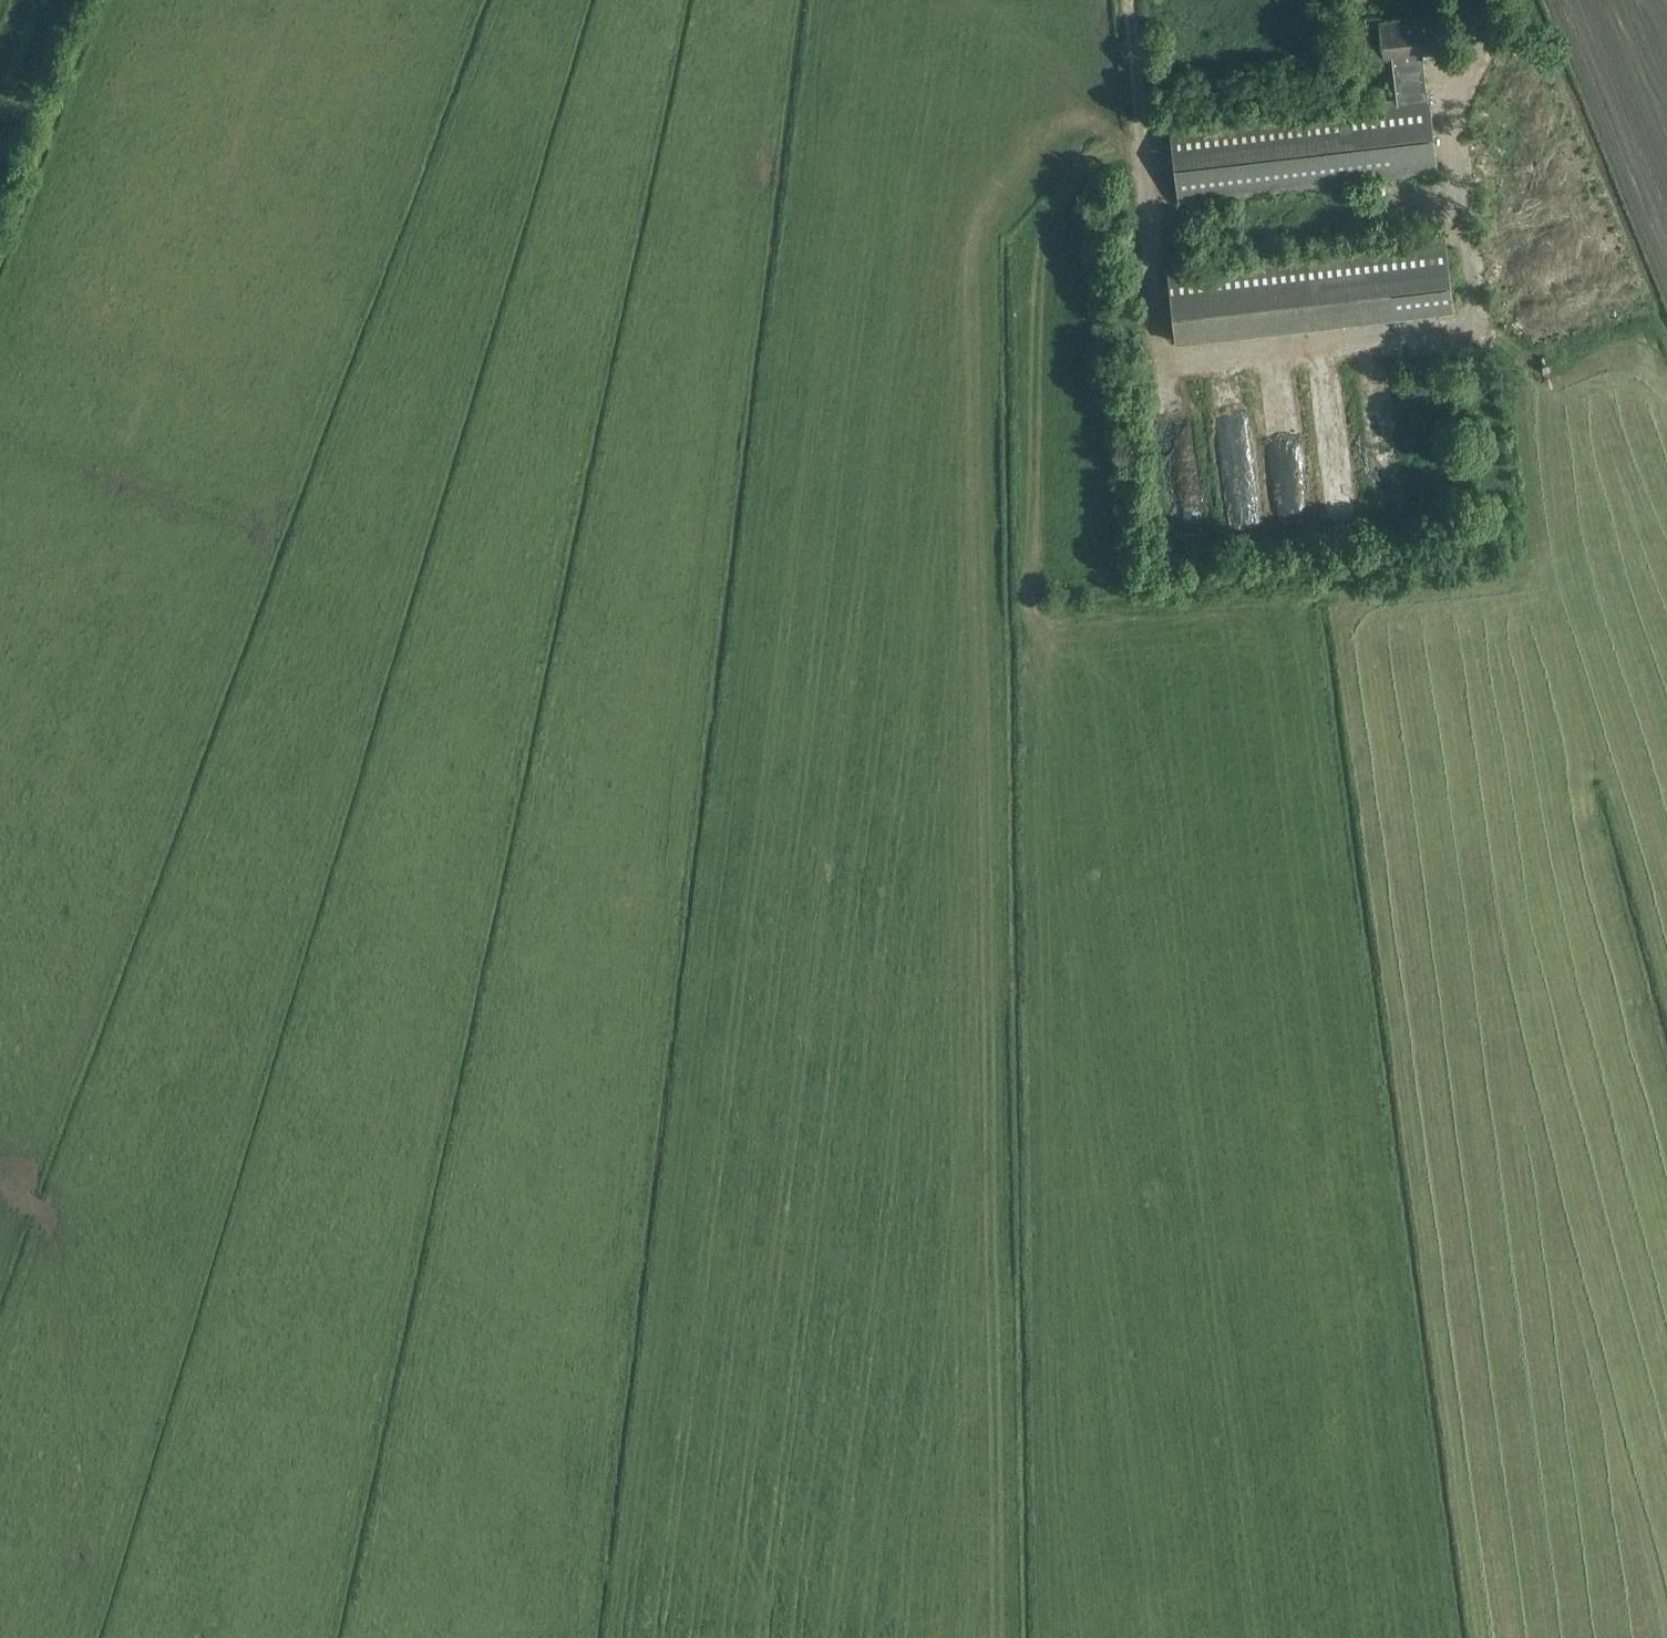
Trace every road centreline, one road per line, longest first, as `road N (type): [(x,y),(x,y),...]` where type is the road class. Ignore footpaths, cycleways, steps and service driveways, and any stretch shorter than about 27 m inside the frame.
road 1 (track): [(1151,225),(1128,0)]
road 2 (track): [(0,169),(63,0)]

